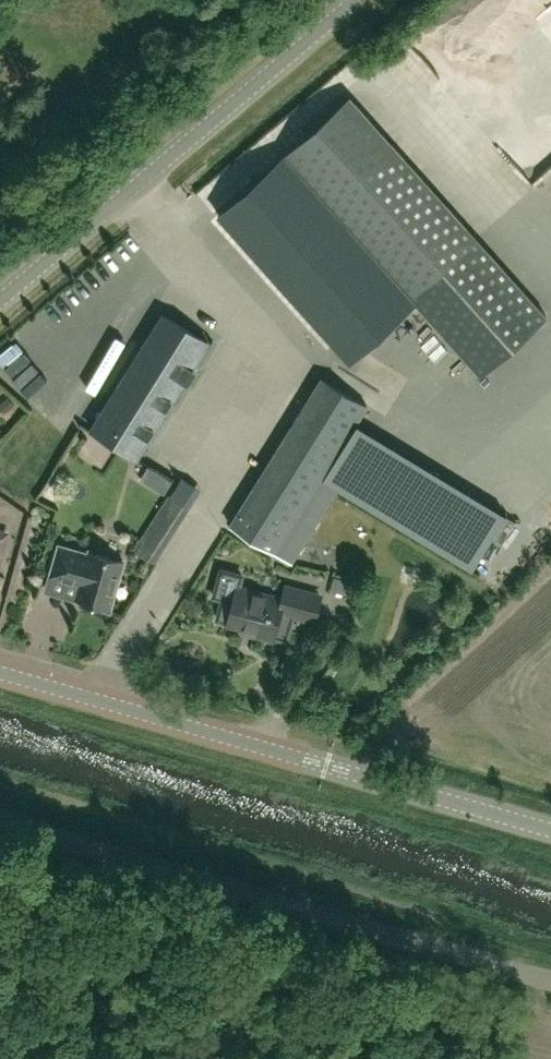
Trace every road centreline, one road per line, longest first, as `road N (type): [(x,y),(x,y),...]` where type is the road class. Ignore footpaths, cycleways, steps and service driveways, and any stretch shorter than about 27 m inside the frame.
road 1 (unclassified): [(550,977),(0,817)]
road 2 (tertiary): [(550,829),(0,671)]
road 3 (tertiary): [(0,301),(357,0)]

